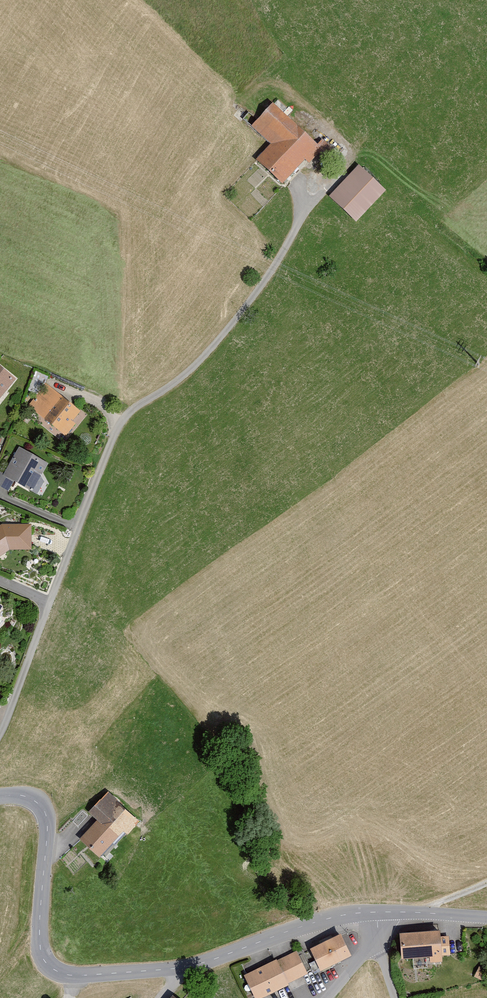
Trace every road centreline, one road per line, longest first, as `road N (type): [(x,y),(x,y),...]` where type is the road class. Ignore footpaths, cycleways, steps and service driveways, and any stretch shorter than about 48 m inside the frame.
road 1 (tertiary): [(377,912),(325,918),(199,965),(67,974),(41,952),(48,813),(27,795),(0,796)]

